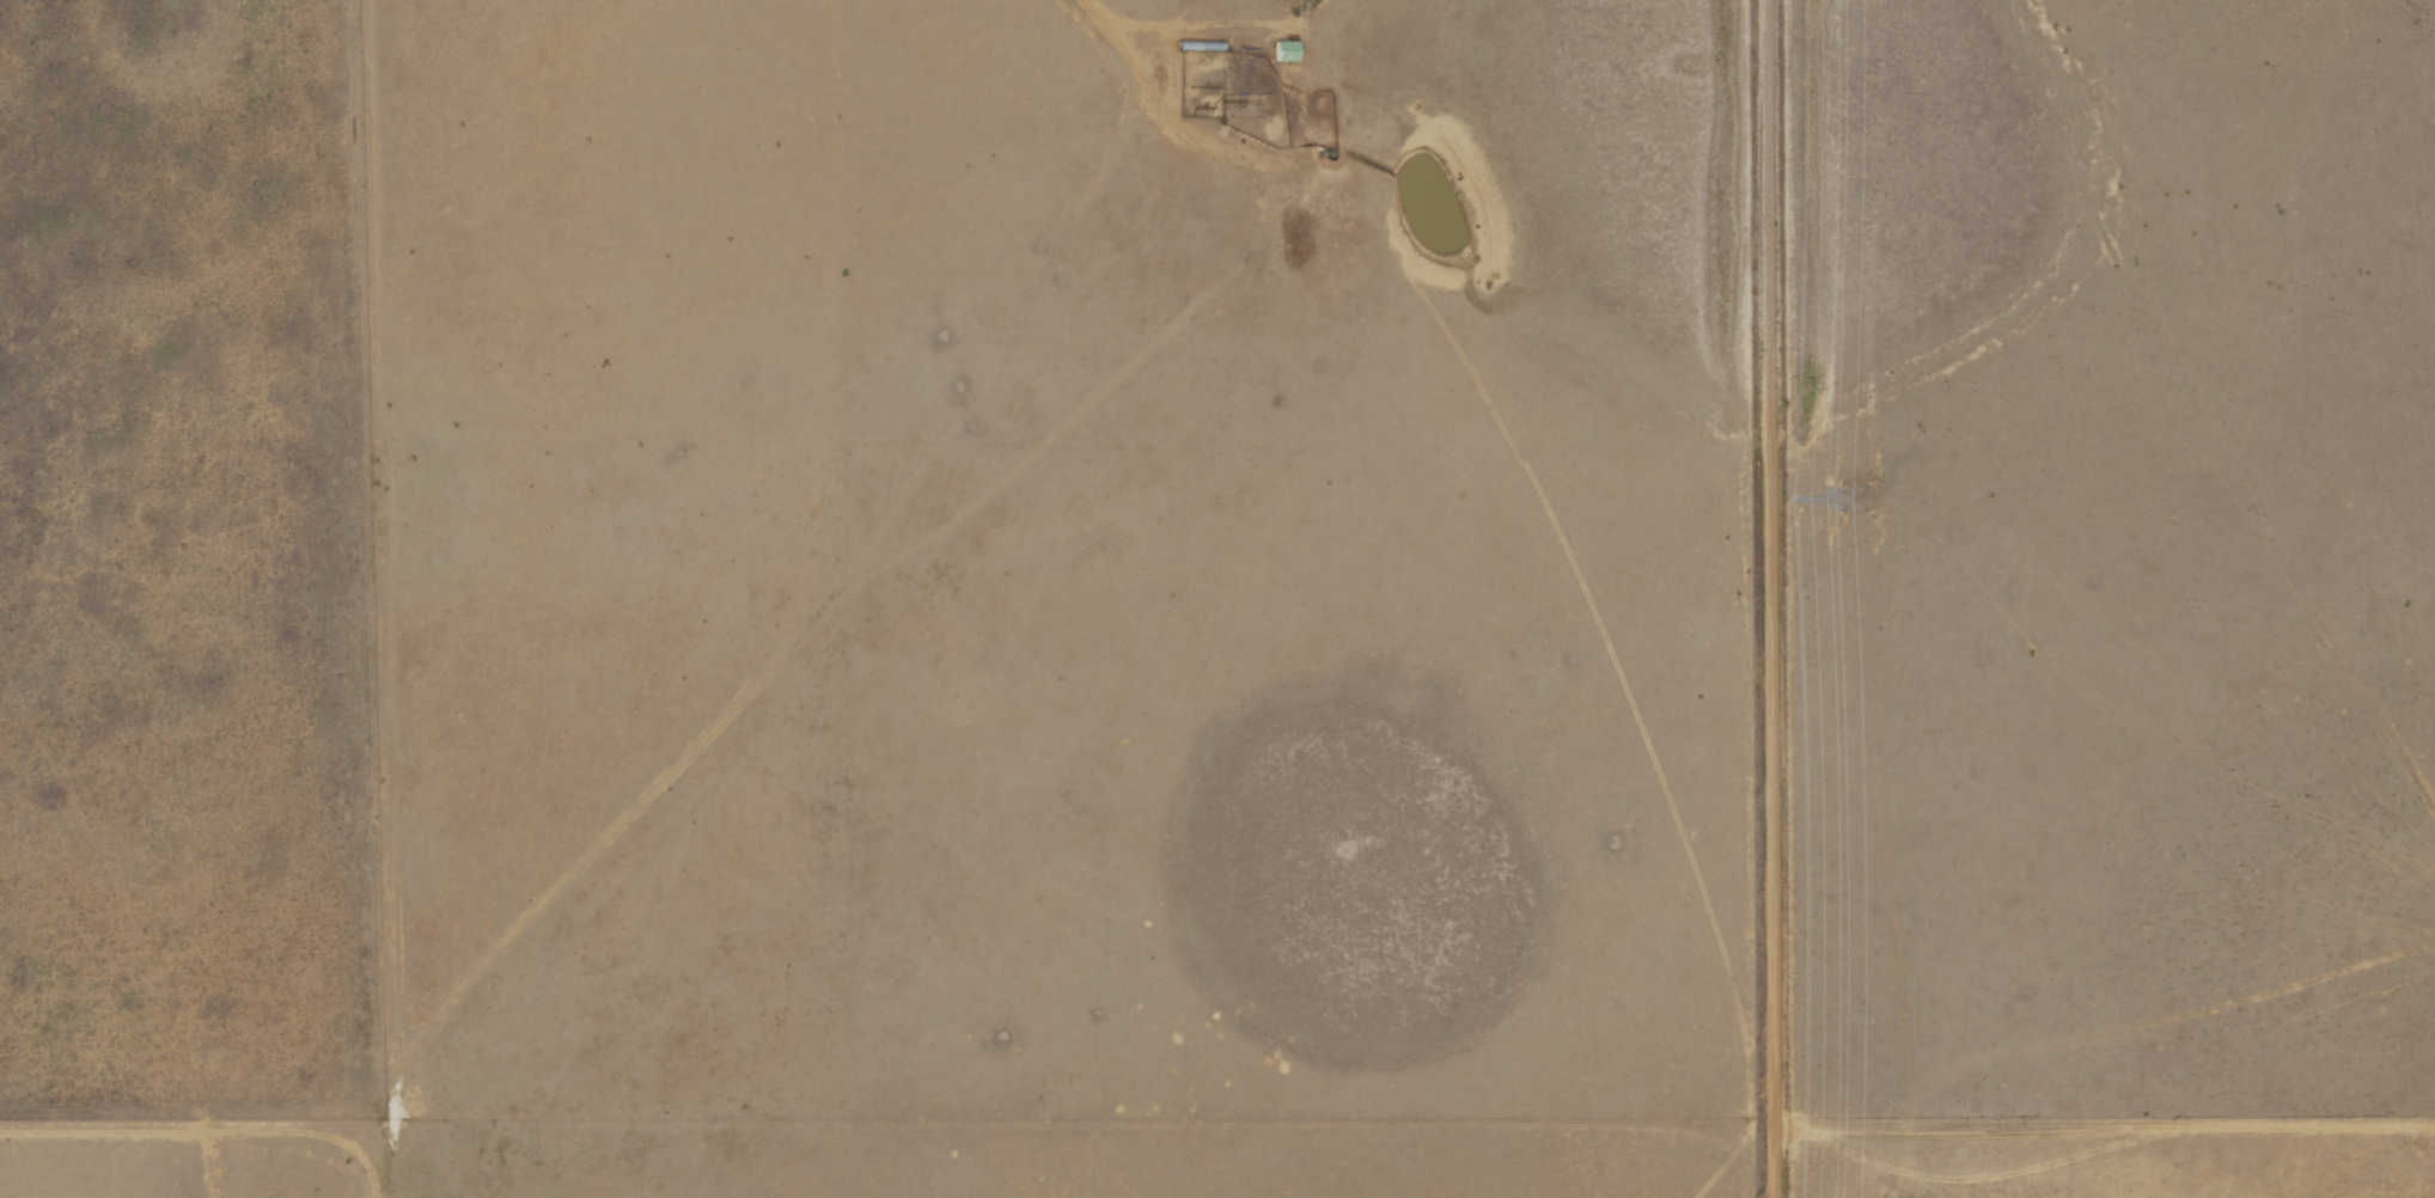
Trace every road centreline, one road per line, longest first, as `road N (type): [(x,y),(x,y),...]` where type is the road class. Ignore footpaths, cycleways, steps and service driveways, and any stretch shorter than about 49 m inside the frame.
road 1 (residential): [(1776,1197),(1770,0)]
road 2 (track): [(1095,0),(1146,60),(1178,115),(1244,137)]

